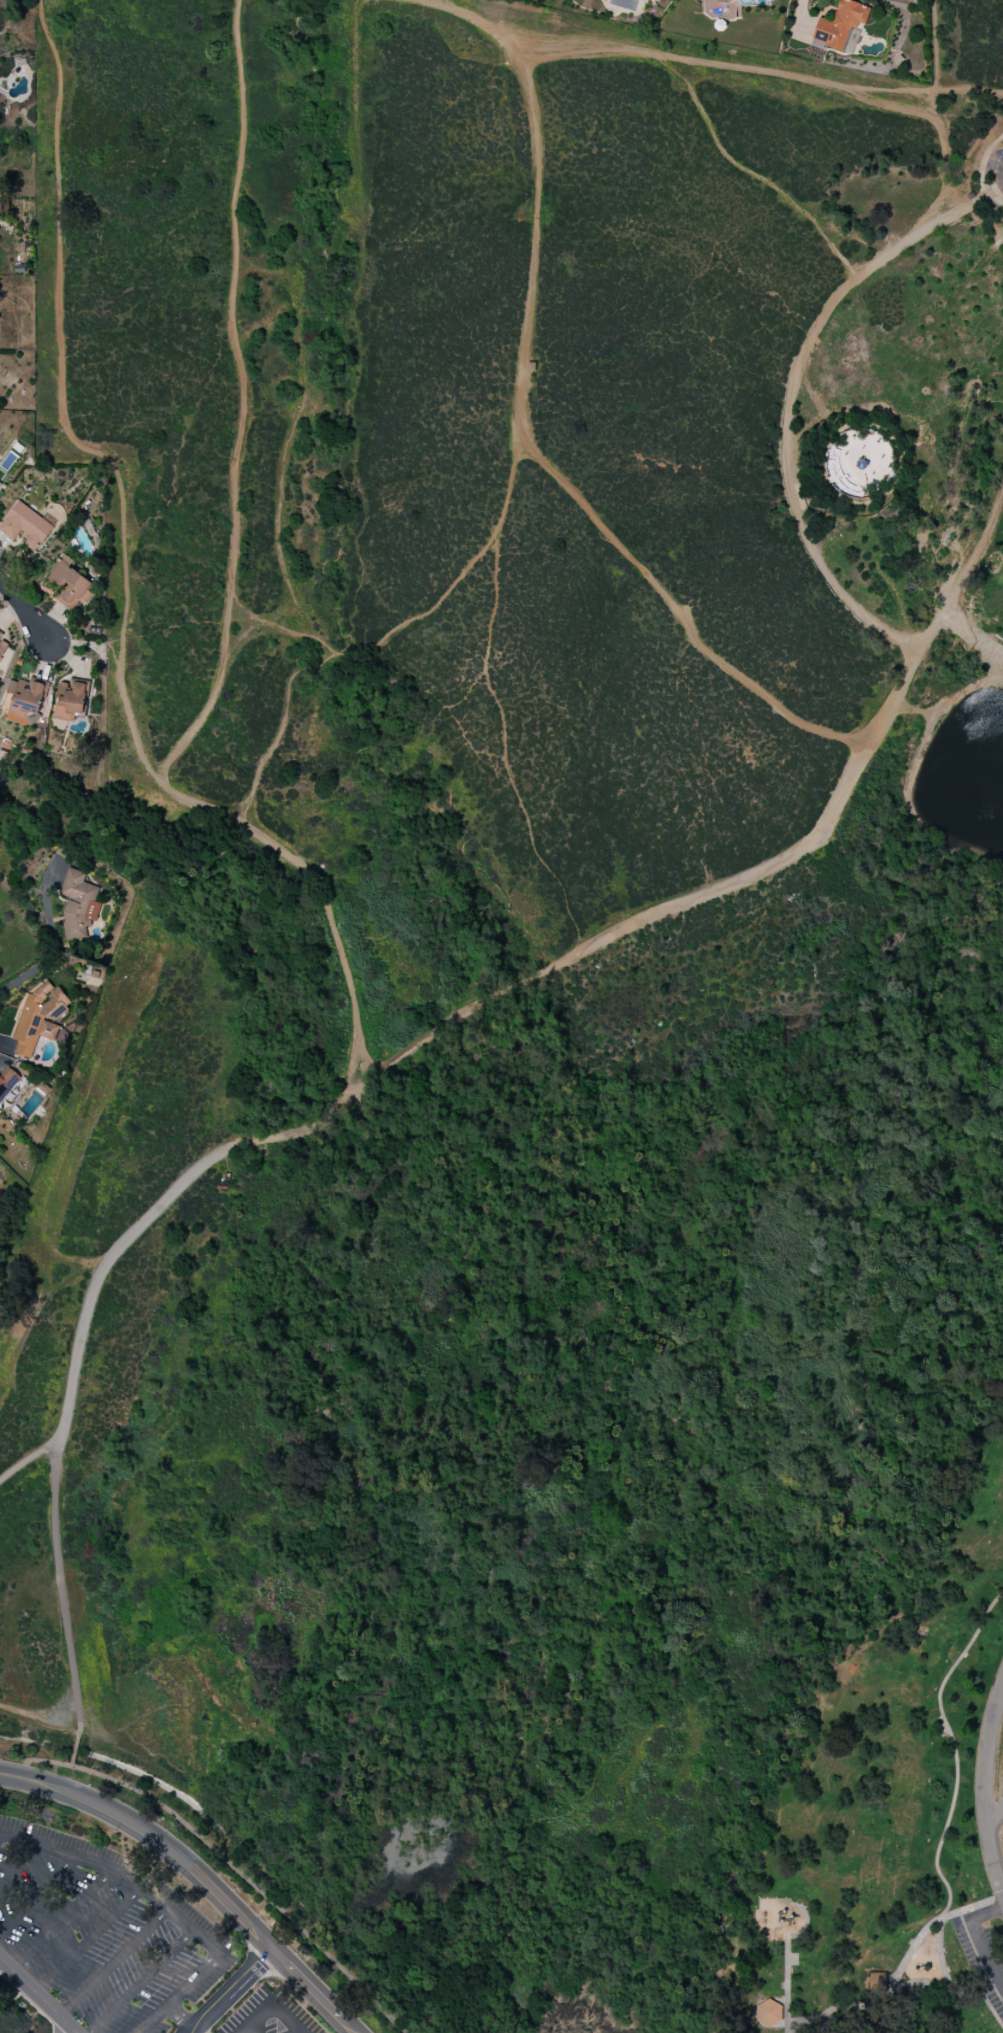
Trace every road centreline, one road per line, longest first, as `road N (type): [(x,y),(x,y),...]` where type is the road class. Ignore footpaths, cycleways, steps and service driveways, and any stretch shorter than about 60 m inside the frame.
road 1 (tertiary): [(0,1776),(72,1796),(181,1860),(352,2032)]
road 2 (residential): [(1002,1681),(983,1771),(988,1851),(1002,1895)]

